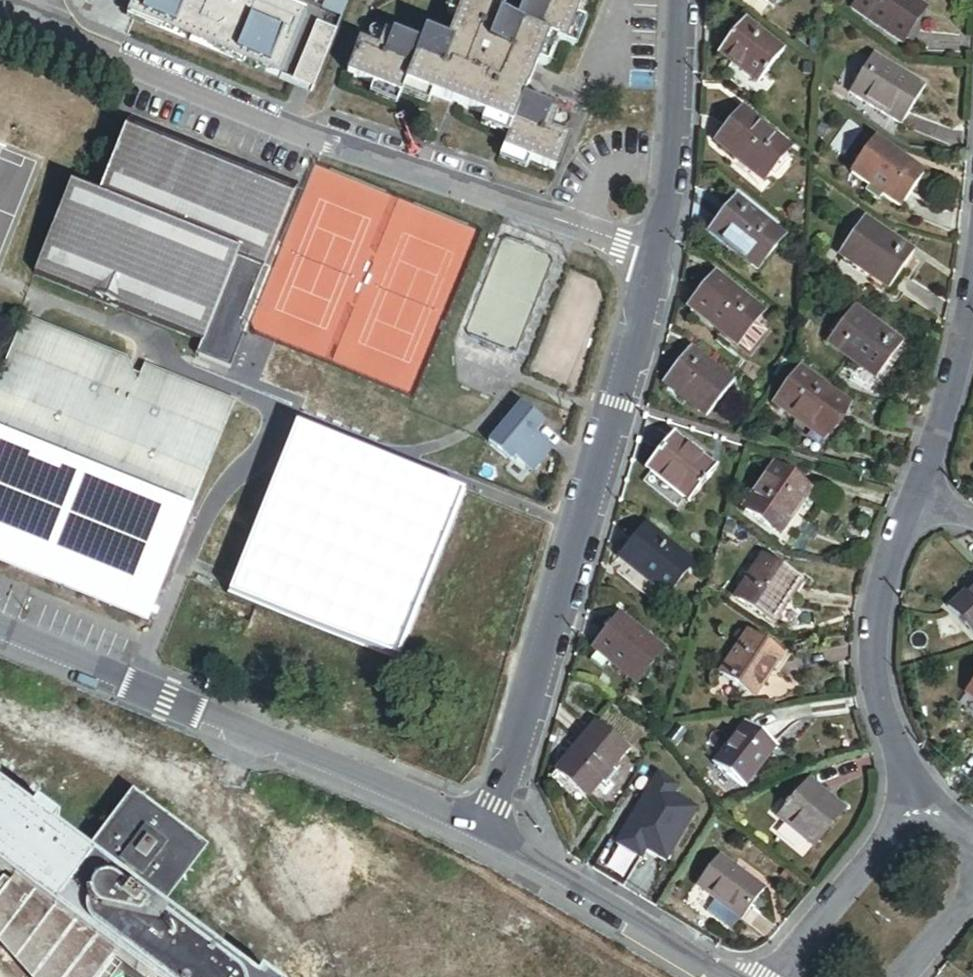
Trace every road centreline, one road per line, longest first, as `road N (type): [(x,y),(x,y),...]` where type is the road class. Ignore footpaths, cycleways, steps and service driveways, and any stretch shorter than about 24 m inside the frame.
road 1 (residential): [(486,830),(673,223),(684,0)]
road 2 (residential): [(0,626),(486,830)]
road 3 (residential): [(919,504),(882,588),(874,662),(914,794)]
road 4 (residential): [(486,830),(718,976)]
road 5 (residential): [(914,794),(767,976)]
road 6 (residential): [(972,287),(919,504)]

